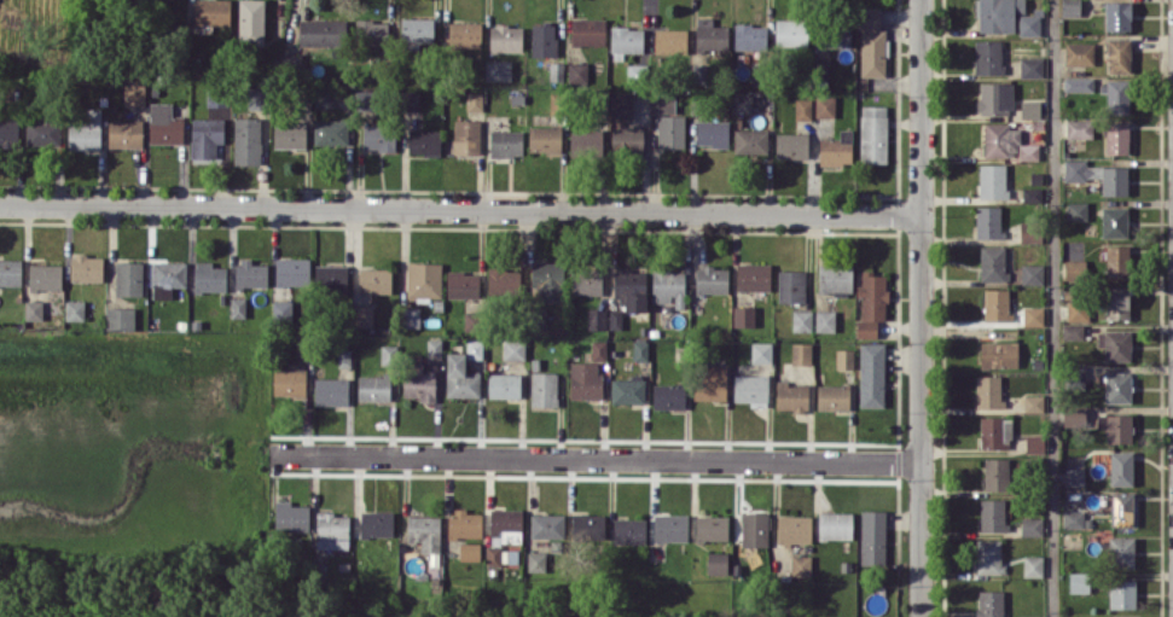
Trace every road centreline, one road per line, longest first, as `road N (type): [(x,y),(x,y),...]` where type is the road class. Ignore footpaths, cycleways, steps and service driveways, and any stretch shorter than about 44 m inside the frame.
road 1 (residential): [(0,203),(921,214)]
road 2 (residential): [(919,461),(275,453)]
road 3 (residential): [(919,0),(920,616)]

